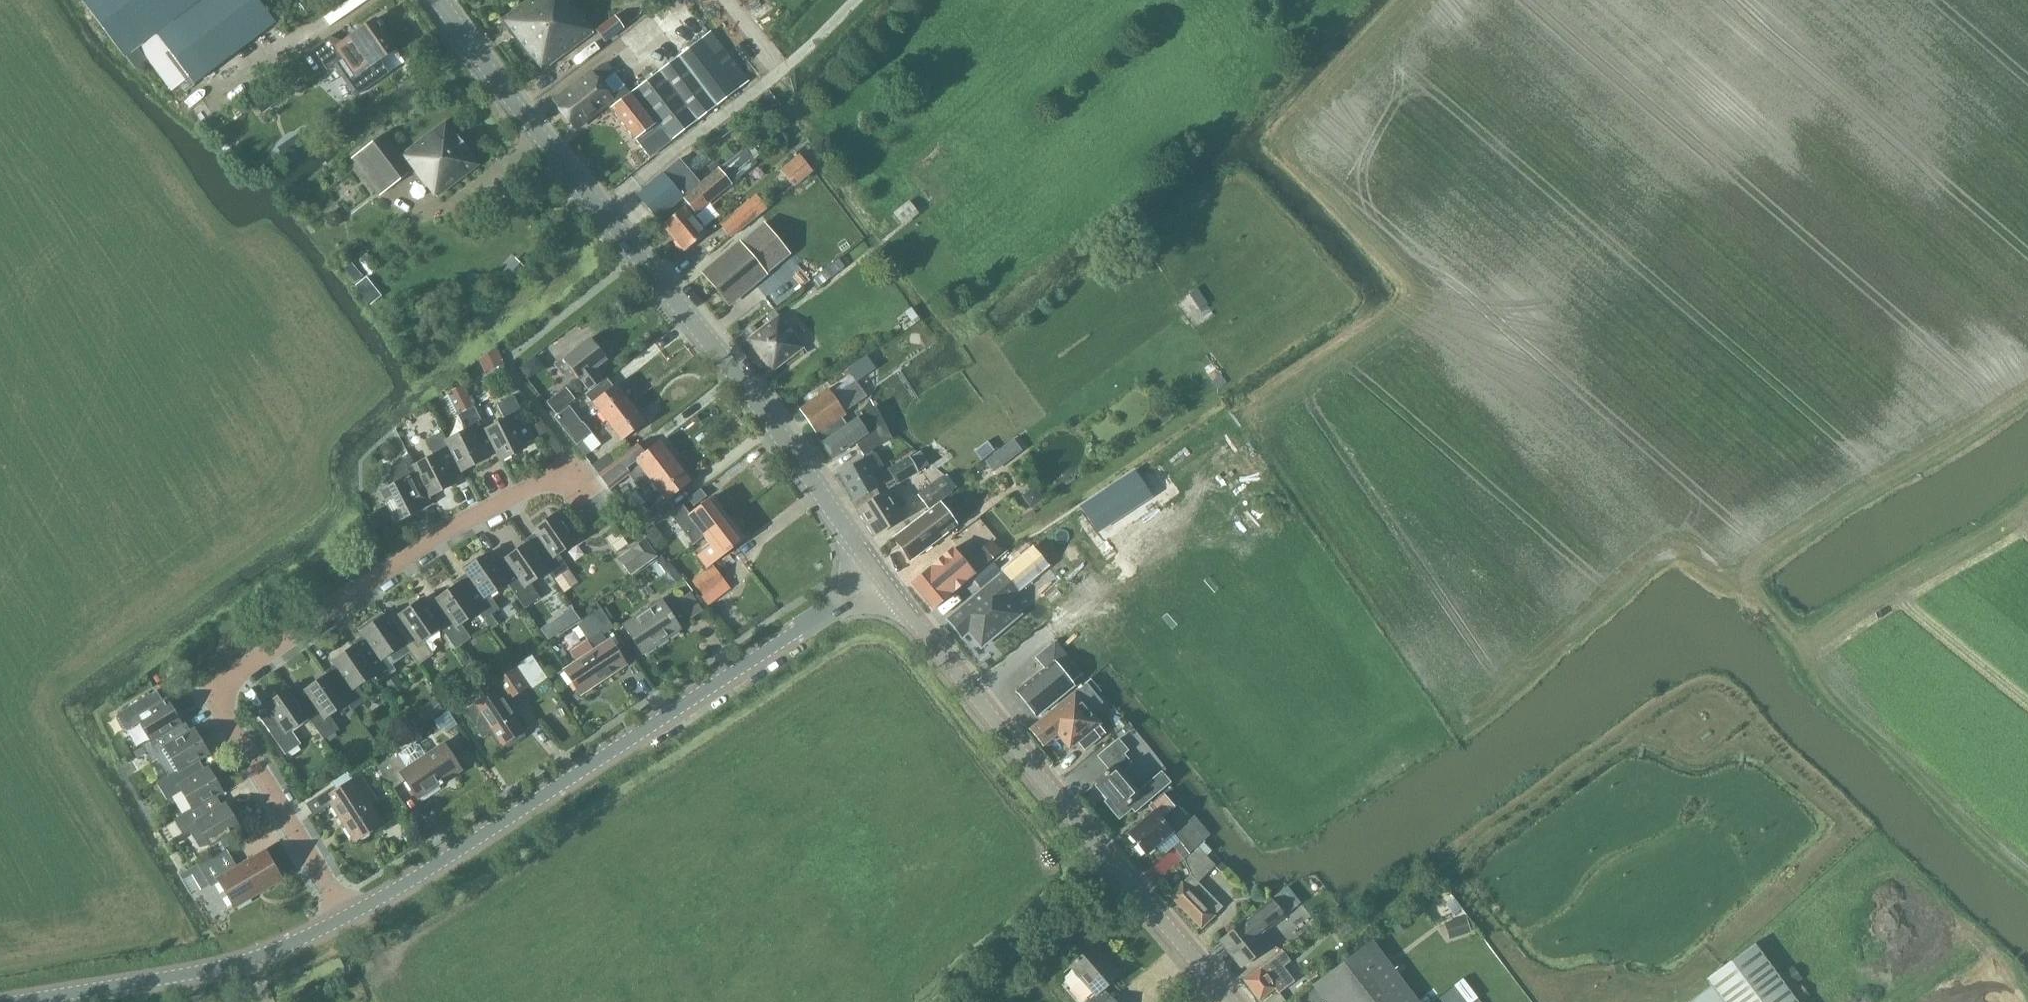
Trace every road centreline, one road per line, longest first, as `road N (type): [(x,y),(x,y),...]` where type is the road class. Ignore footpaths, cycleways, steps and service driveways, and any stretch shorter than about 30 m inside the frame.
road 1 (tertiary): [(879,575),(745,386),(553,151),(443,0)]
road 2 (residential): [(345,919),(234,718),(237,682),(409,559),(558,474),(596,489)]
road 3 (unclassified): [(345,919),(426,877),(879,575)]
road 4 (tertiary): [(1223,1001),(879,575)]
road 5 (track): [(849,0),(751,97),(601,210)]
road 6 (unclassified): [(345,919),(244,964),(53,1001)]

